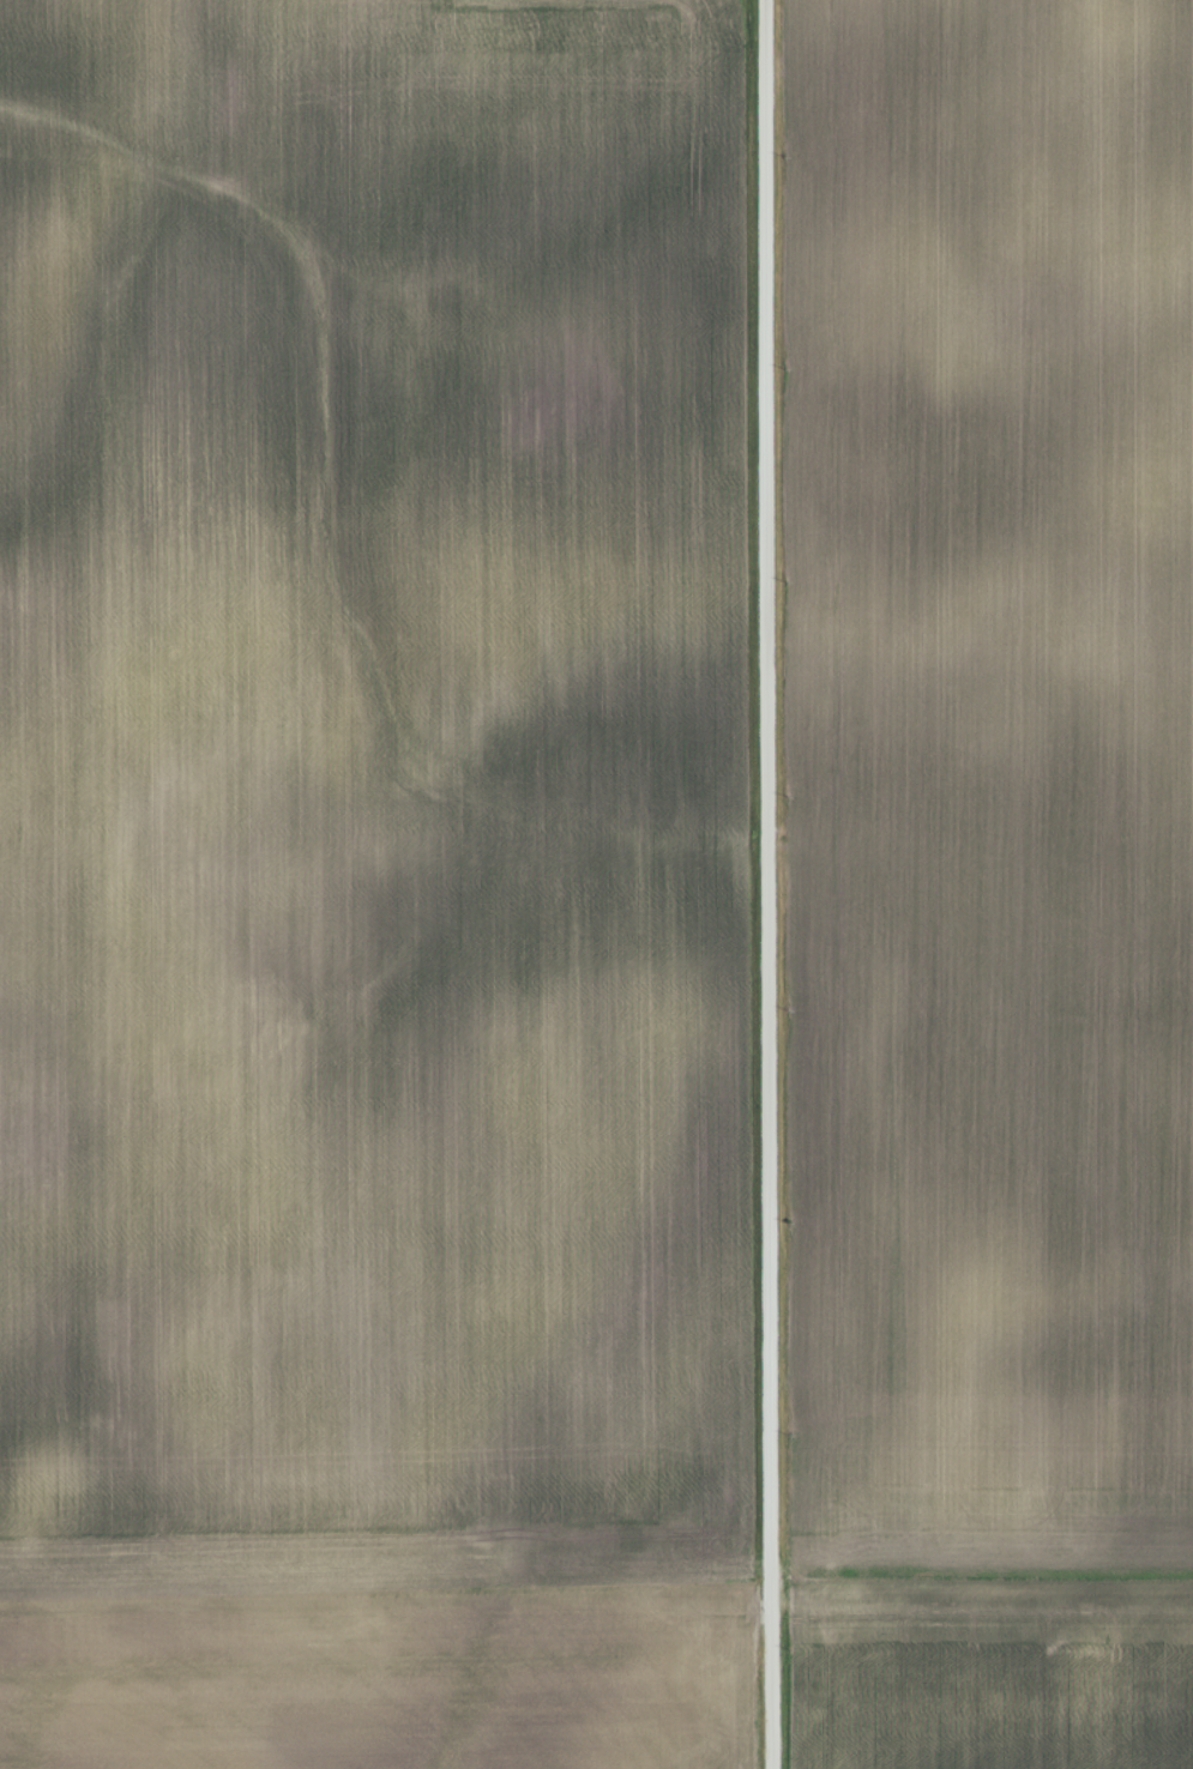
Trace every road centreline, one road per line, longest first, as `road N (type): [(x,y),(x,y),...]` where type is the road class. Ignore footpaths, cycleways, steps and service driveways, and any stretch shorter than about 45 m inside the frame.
road 1 (residential): [(771,1768),(763,0)]

